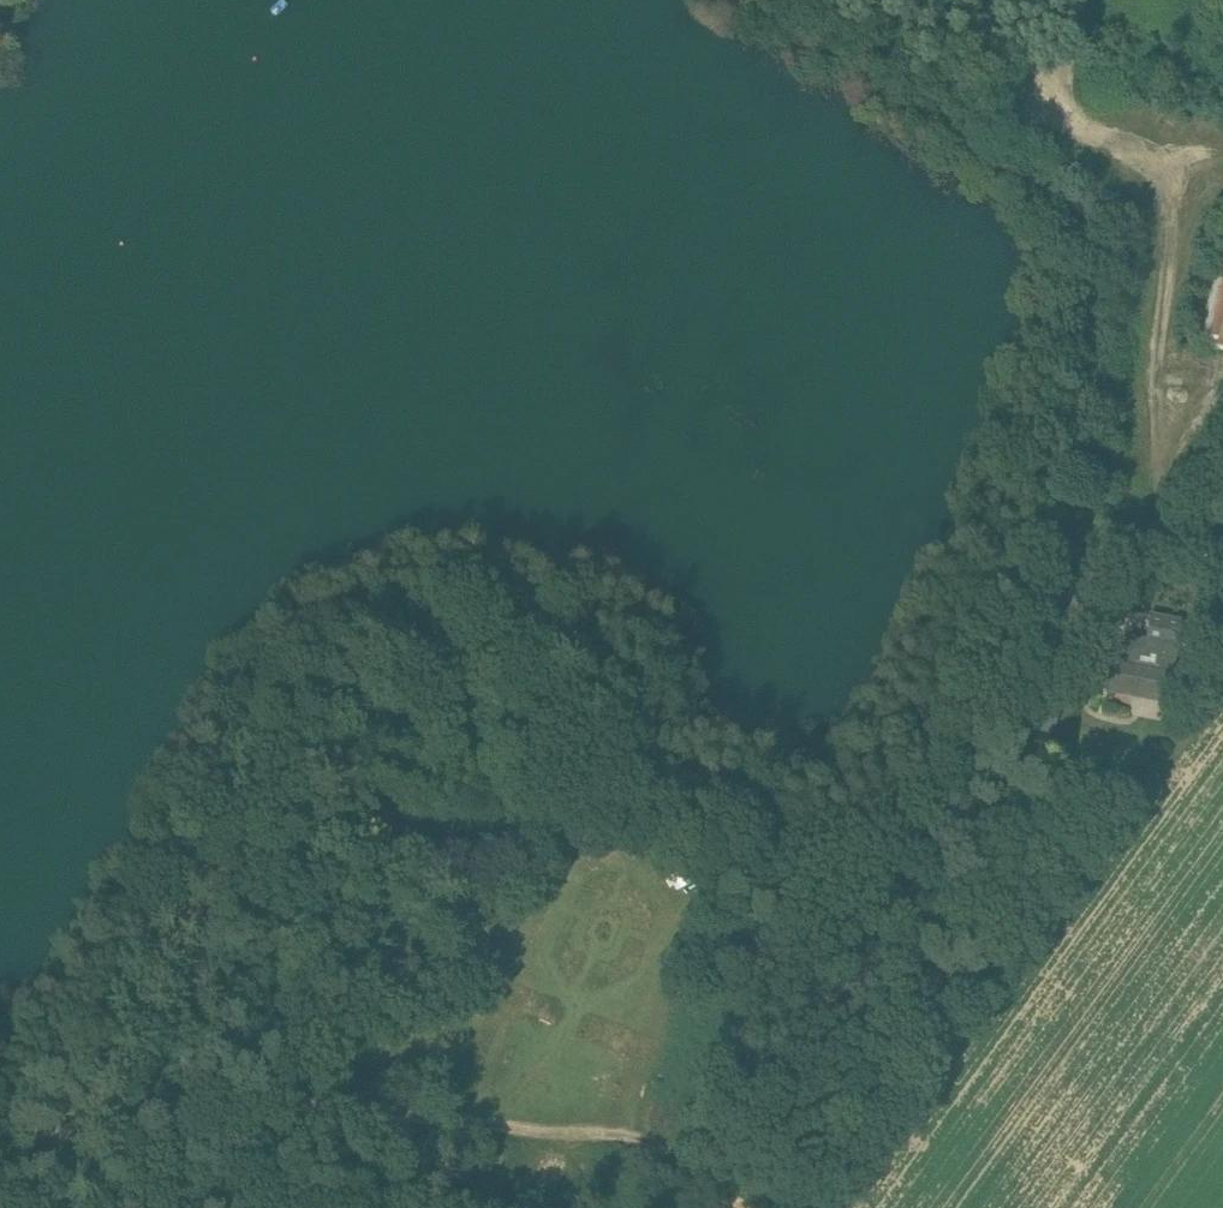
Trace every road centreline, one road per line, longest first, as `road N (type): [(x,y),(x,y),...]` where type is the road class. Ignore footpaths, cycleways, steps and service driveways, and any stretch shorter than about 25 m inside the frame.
road 1 (track): [(1056,498),(1222,529)]

